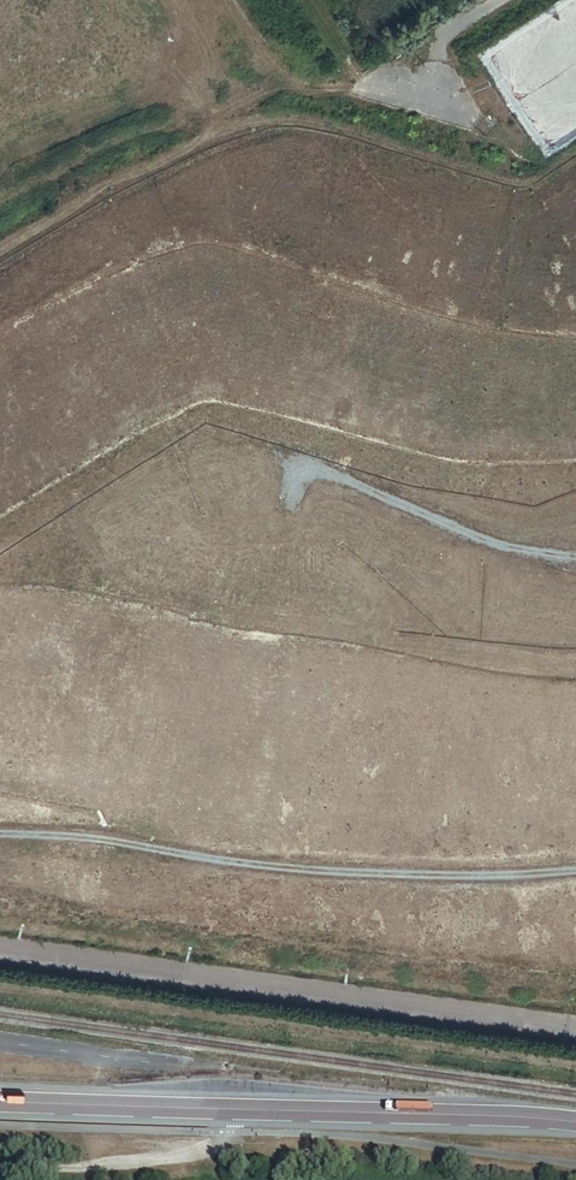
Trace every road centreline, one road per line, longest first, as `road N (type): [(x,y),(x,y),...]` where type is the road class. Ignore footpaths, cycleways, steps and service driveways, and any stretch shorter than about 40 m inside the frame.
road 1 (tertiary): [(0,1100),(575,1122)]
road 2 (track): [(152,833),(194,853),(353,868),(575,871)]
road 3 (track): [(299,1109),(187,1156),(70,1169),(0,1167)]

